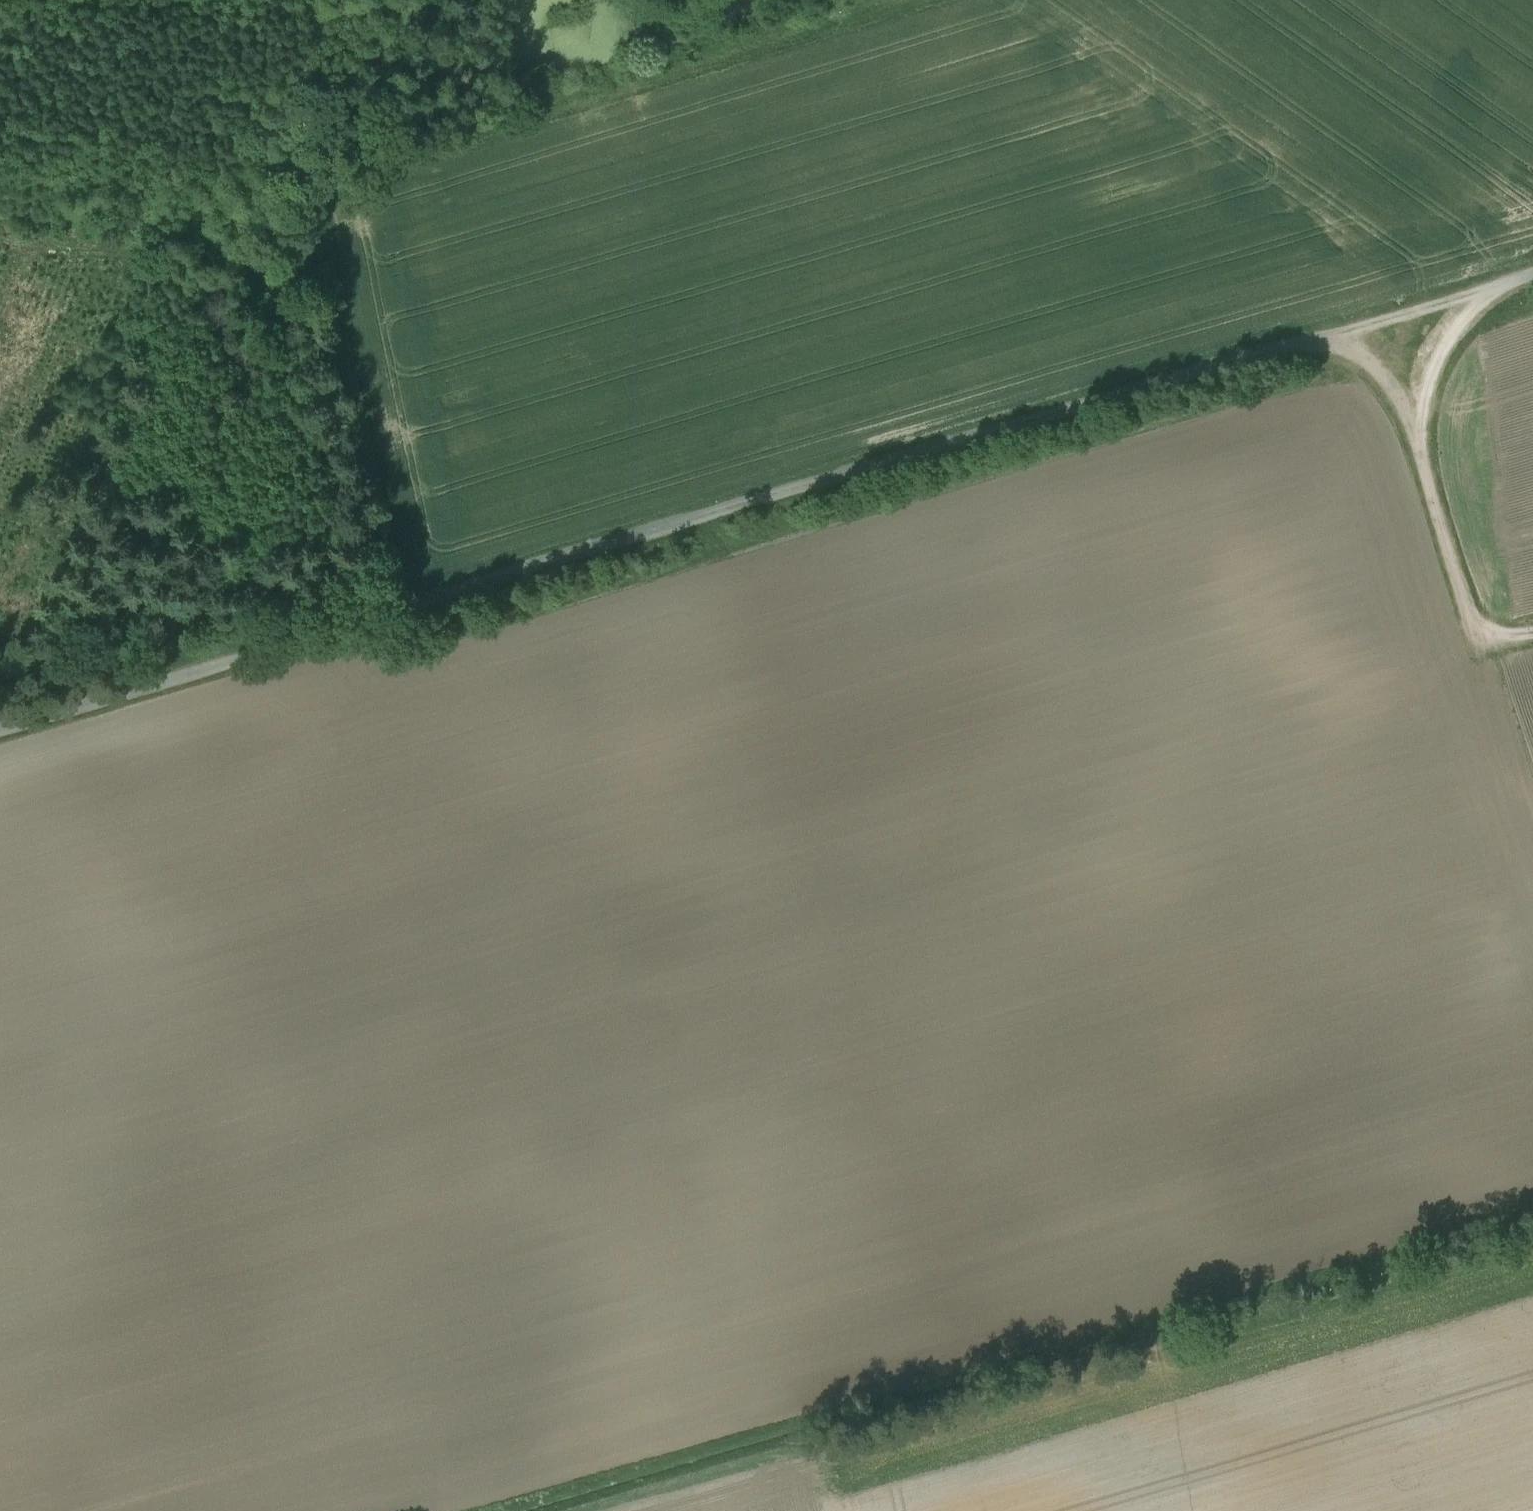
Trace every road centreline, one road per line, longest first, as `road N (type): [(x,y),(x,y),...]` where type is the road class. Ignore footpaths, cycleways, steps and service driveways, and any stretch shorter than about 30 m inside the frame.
road 1 (track): [(1135,392),(0,725)]
road 2 (track): [(1135,392),(1532,273)]
road 3 (track): [(1332,335),(1365,358),(1408,414),(1468,615),(1483,637),(1532,634)]
road 4 (track): [(1484,287),(1438,351),(1408,414)]

